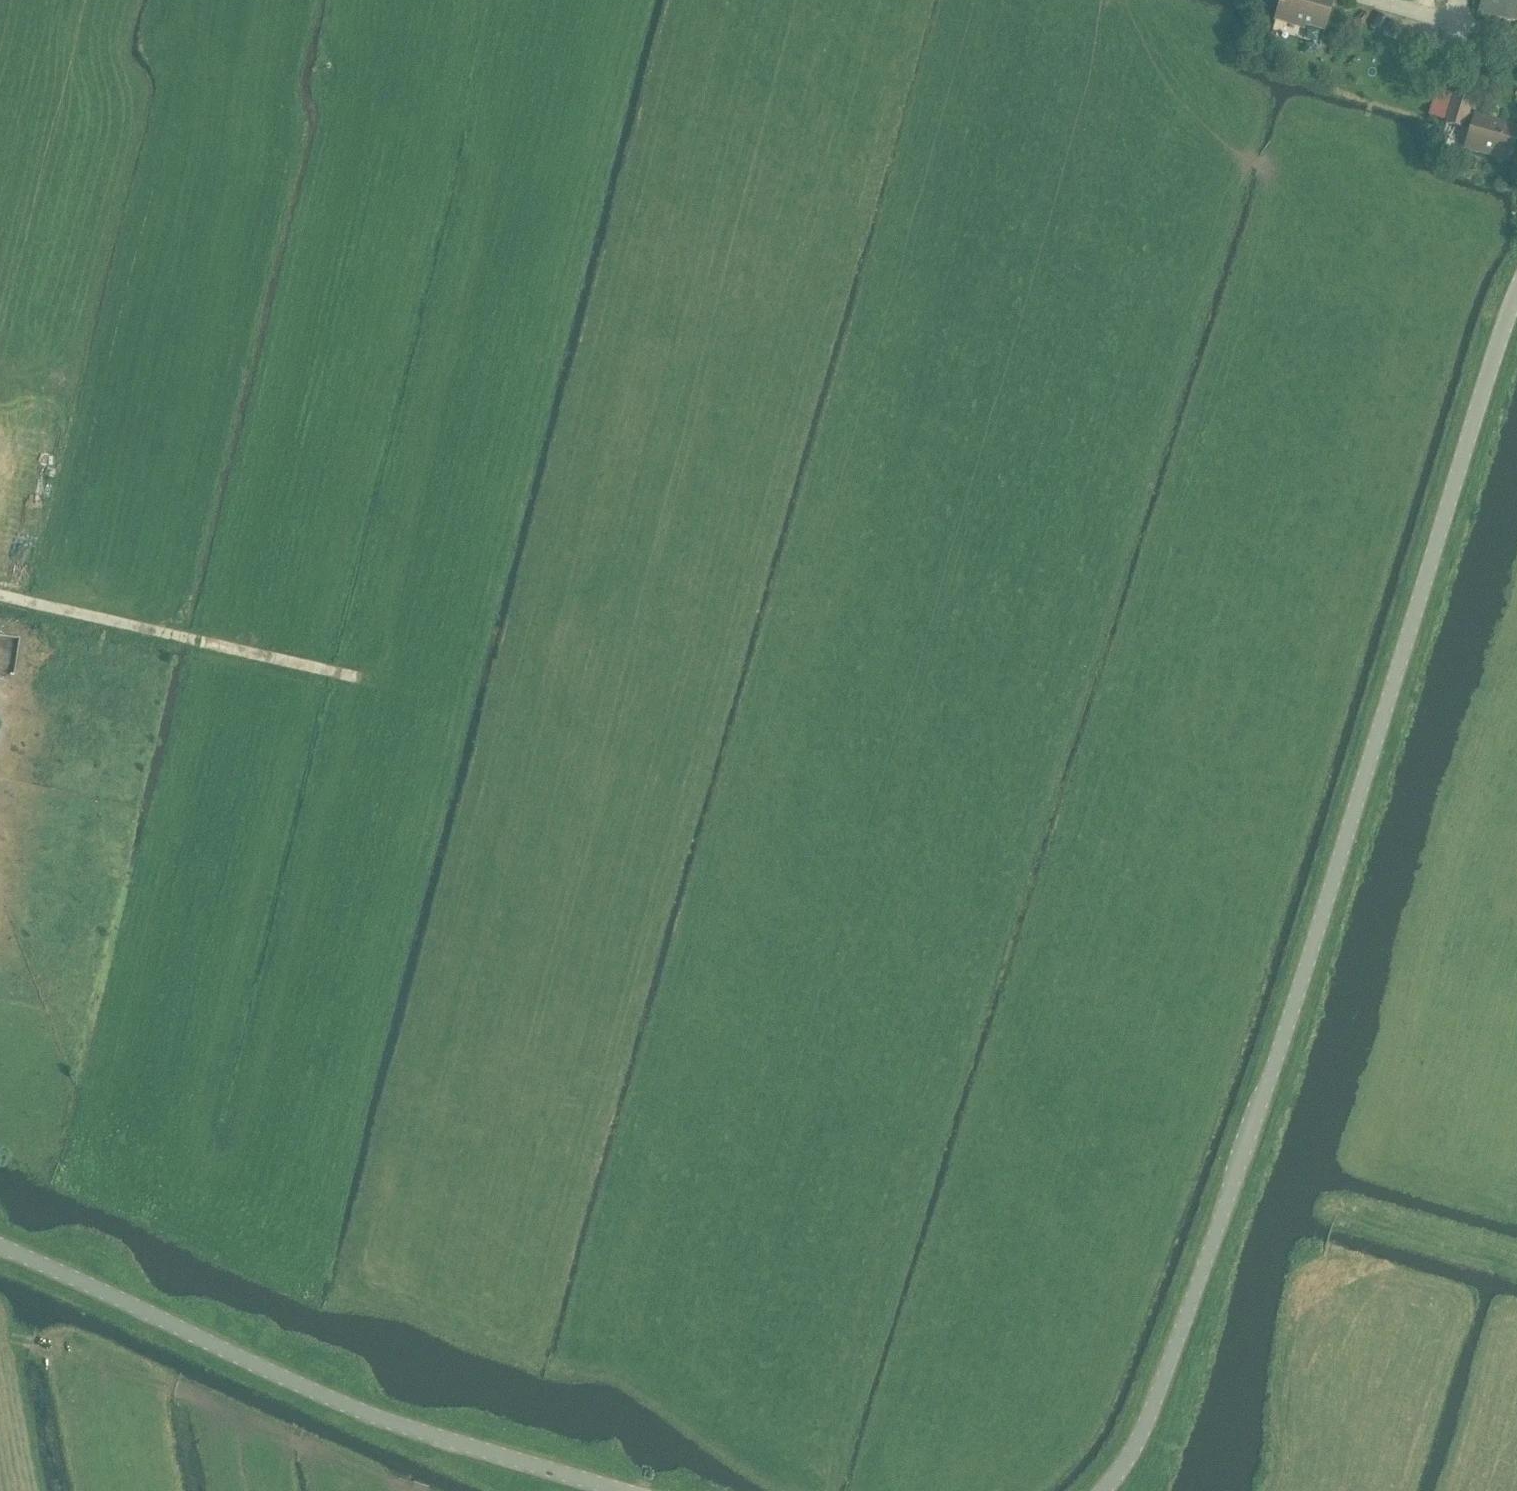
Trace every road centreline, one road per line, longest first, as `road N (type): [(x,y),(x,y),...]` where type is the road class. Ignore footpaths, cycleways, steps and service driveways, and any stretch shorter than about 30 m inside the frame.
road 1 (unclassified): [(1103,1490),(1138,1444),(1270,1075),(1516,284)]
road 2 (unclassified): [(621,1490),(322,1396),(0,1247)]
road 3 (track): [(362,678),(0,598)]

